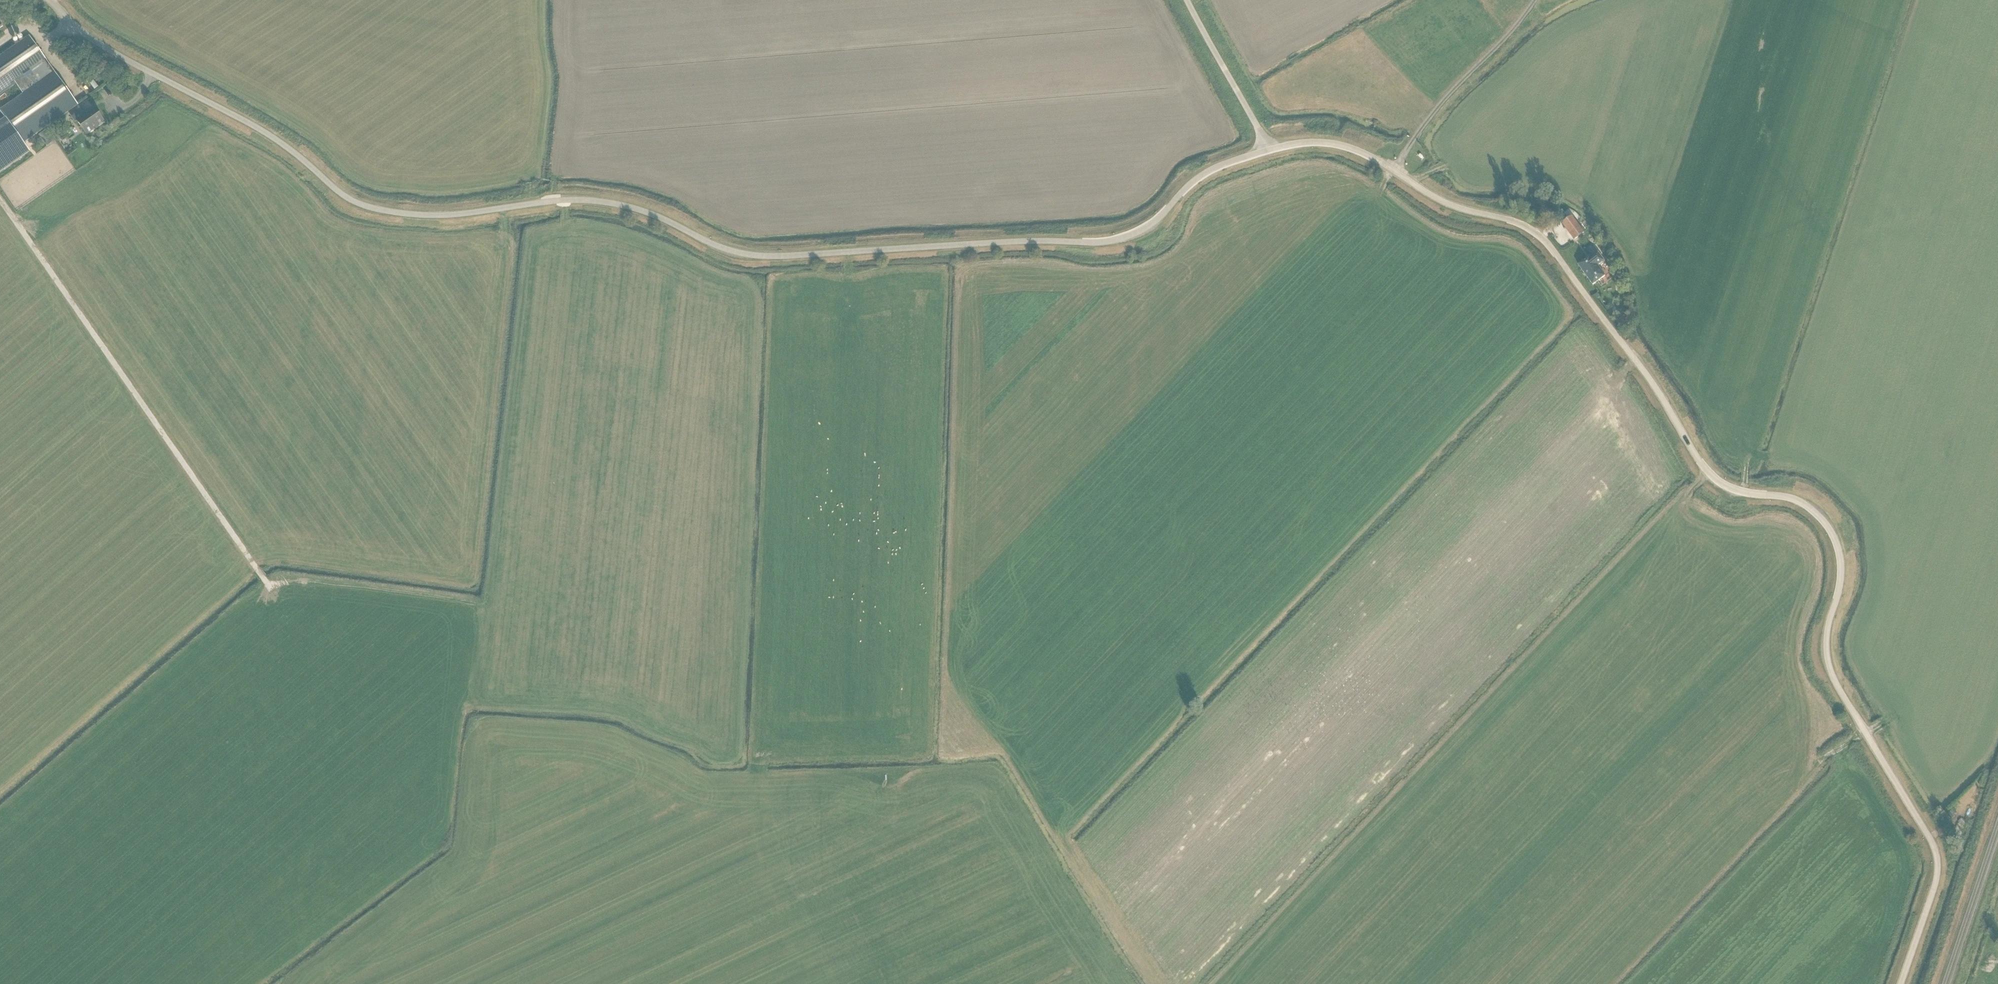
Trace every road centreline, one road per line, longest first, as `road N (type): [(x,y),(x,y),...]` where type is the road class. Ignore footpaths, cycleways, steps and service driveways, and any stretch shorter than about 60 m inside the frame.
road 1 (tertiary): [(1267,151),(1201,176),(1147,228),(1094,243),(760,256),(597,201),(398,213),(345,197),(274,139),(105,49),(47,0)]
road 2 (tertiary): [(1901,983),(1934,886),(1936,856),(1829,668),(1827,632),(1841,561),(1823,521),(1799,501),(1739,492),(1707,471),(1643,371),(1534,231),(1439,201),(1353,149),(1318,142),(1267,151)]
road 3 (track): [(526,0),(532,204)]
road 4 (unclassified): [(1267,151),(1189,0)]

